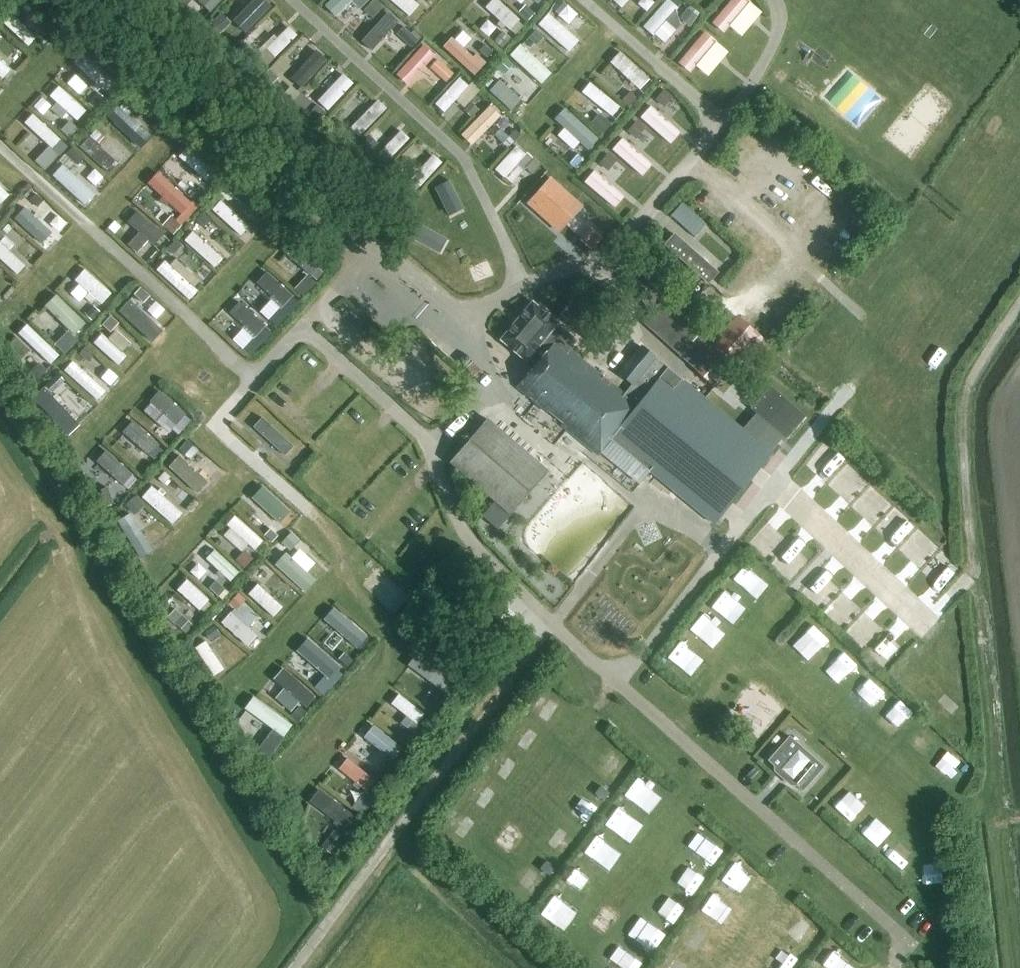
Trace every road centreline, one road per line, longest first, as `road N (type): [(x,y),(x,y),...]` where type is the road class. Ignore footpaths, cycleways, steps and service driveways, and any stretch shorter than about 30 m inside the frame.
road 1 (unclassified): [(464,325),(114,0)]

